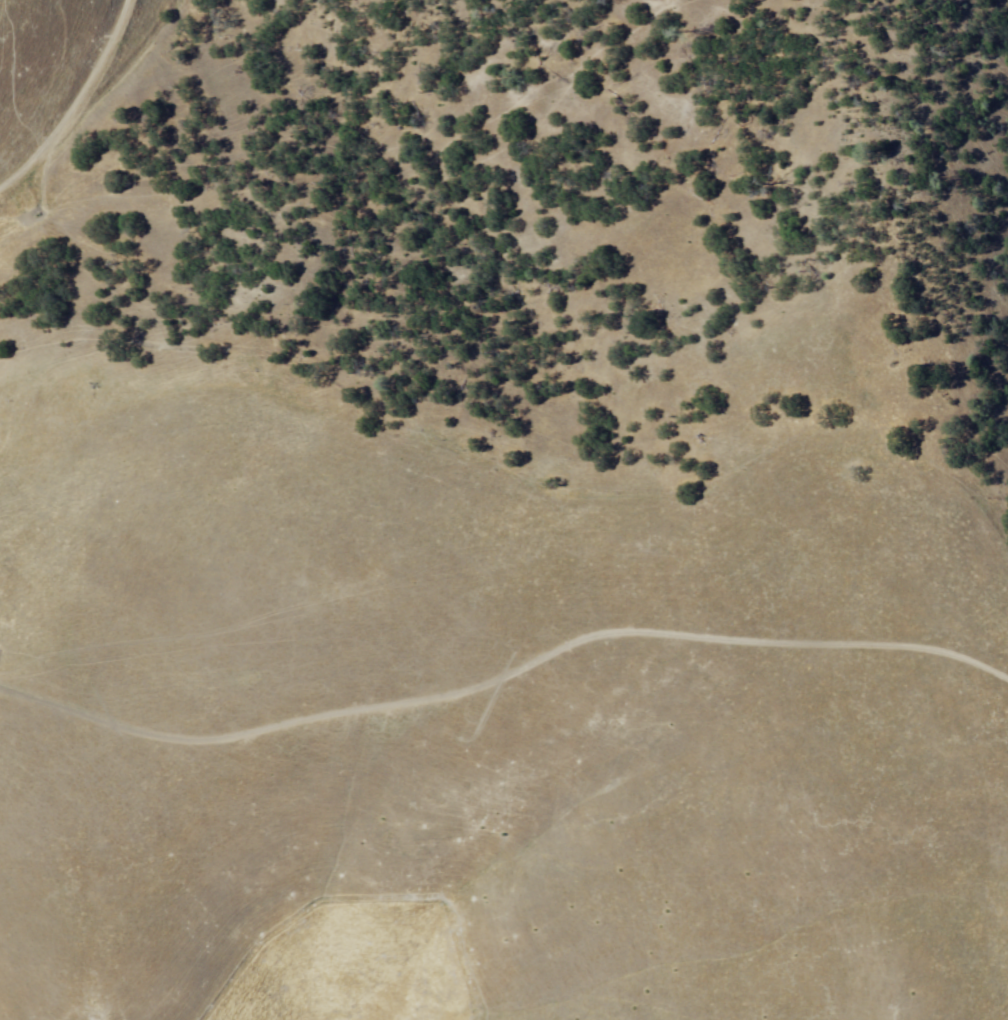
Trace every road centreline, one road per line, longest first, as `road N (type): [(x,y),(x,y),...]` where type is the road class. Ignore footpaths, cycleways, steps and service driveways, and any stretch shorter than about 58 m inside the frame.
road 1 (track): [(0,185),(77,98),(126,0)]

